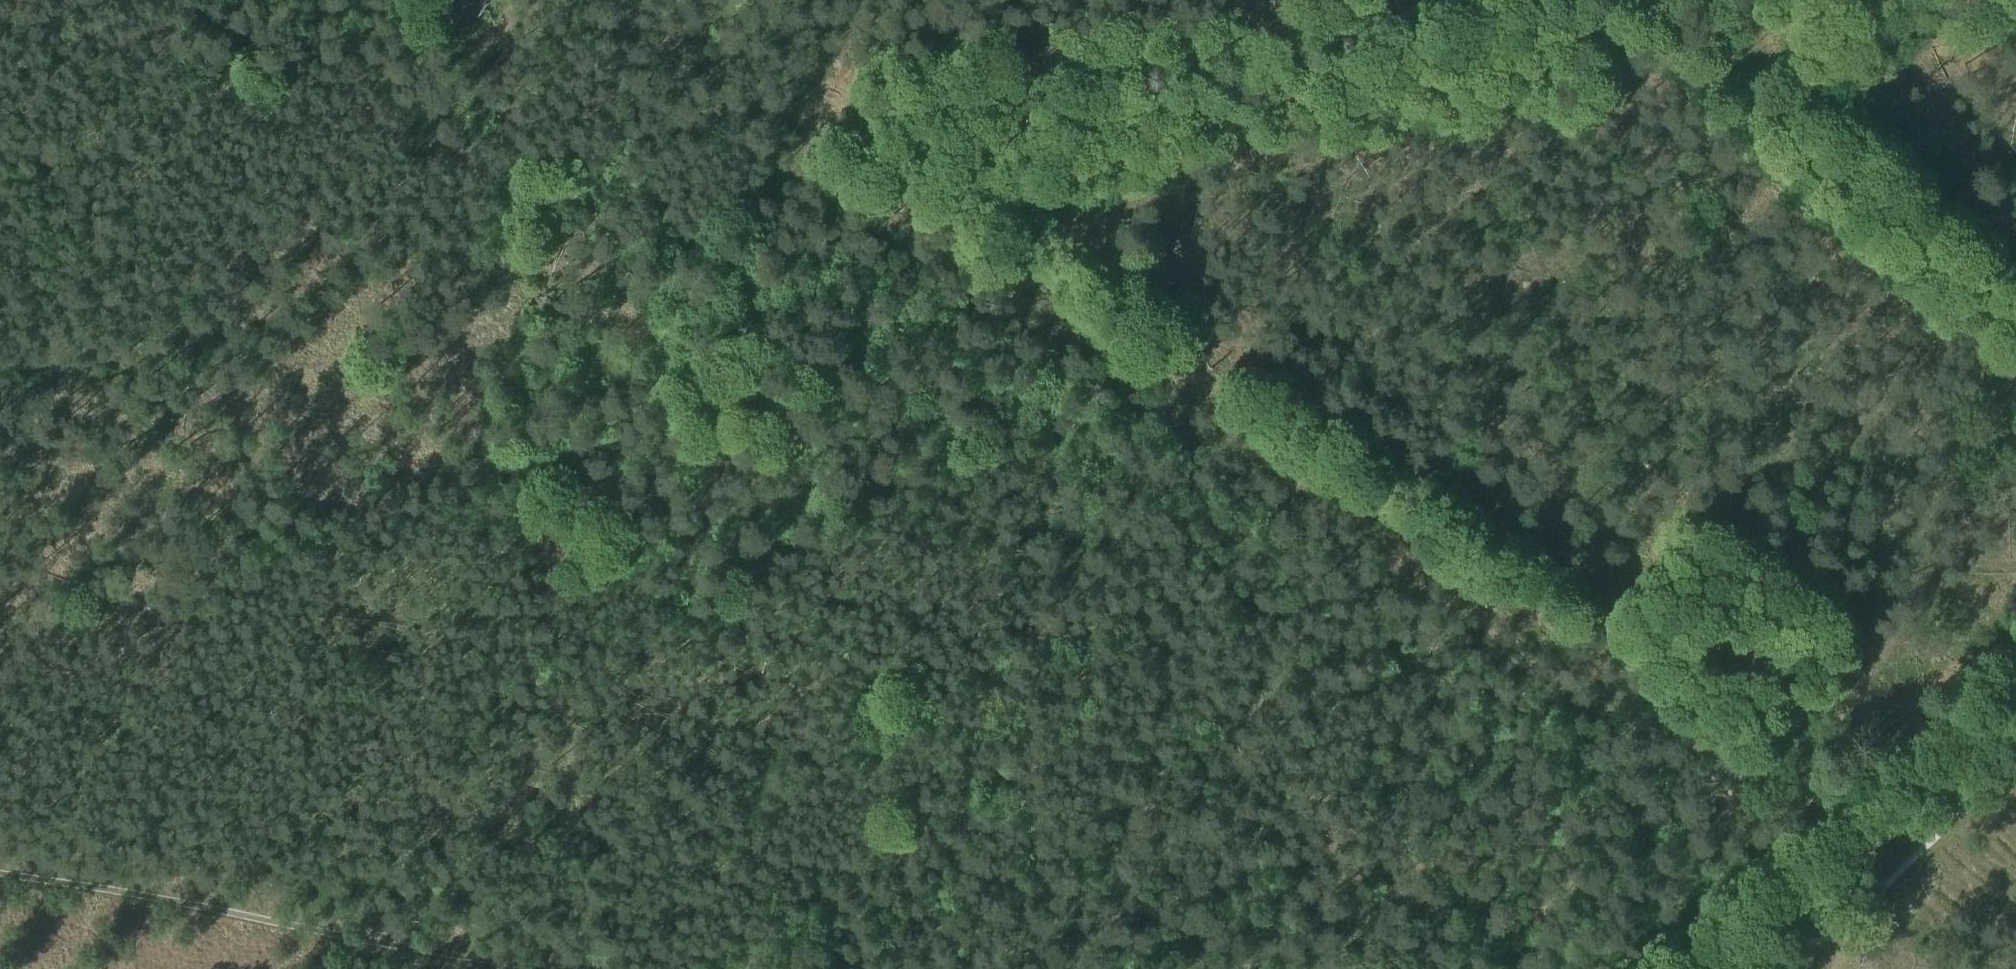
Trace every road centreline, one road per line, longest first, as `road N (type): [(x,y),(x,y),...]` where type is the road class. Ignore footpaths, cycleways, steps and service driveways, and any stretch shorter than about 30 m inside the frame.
road 1 (track): [(539,968),(0,880)]
road 2 (track): [(1687,968),(1840,840),(2015,669)]

